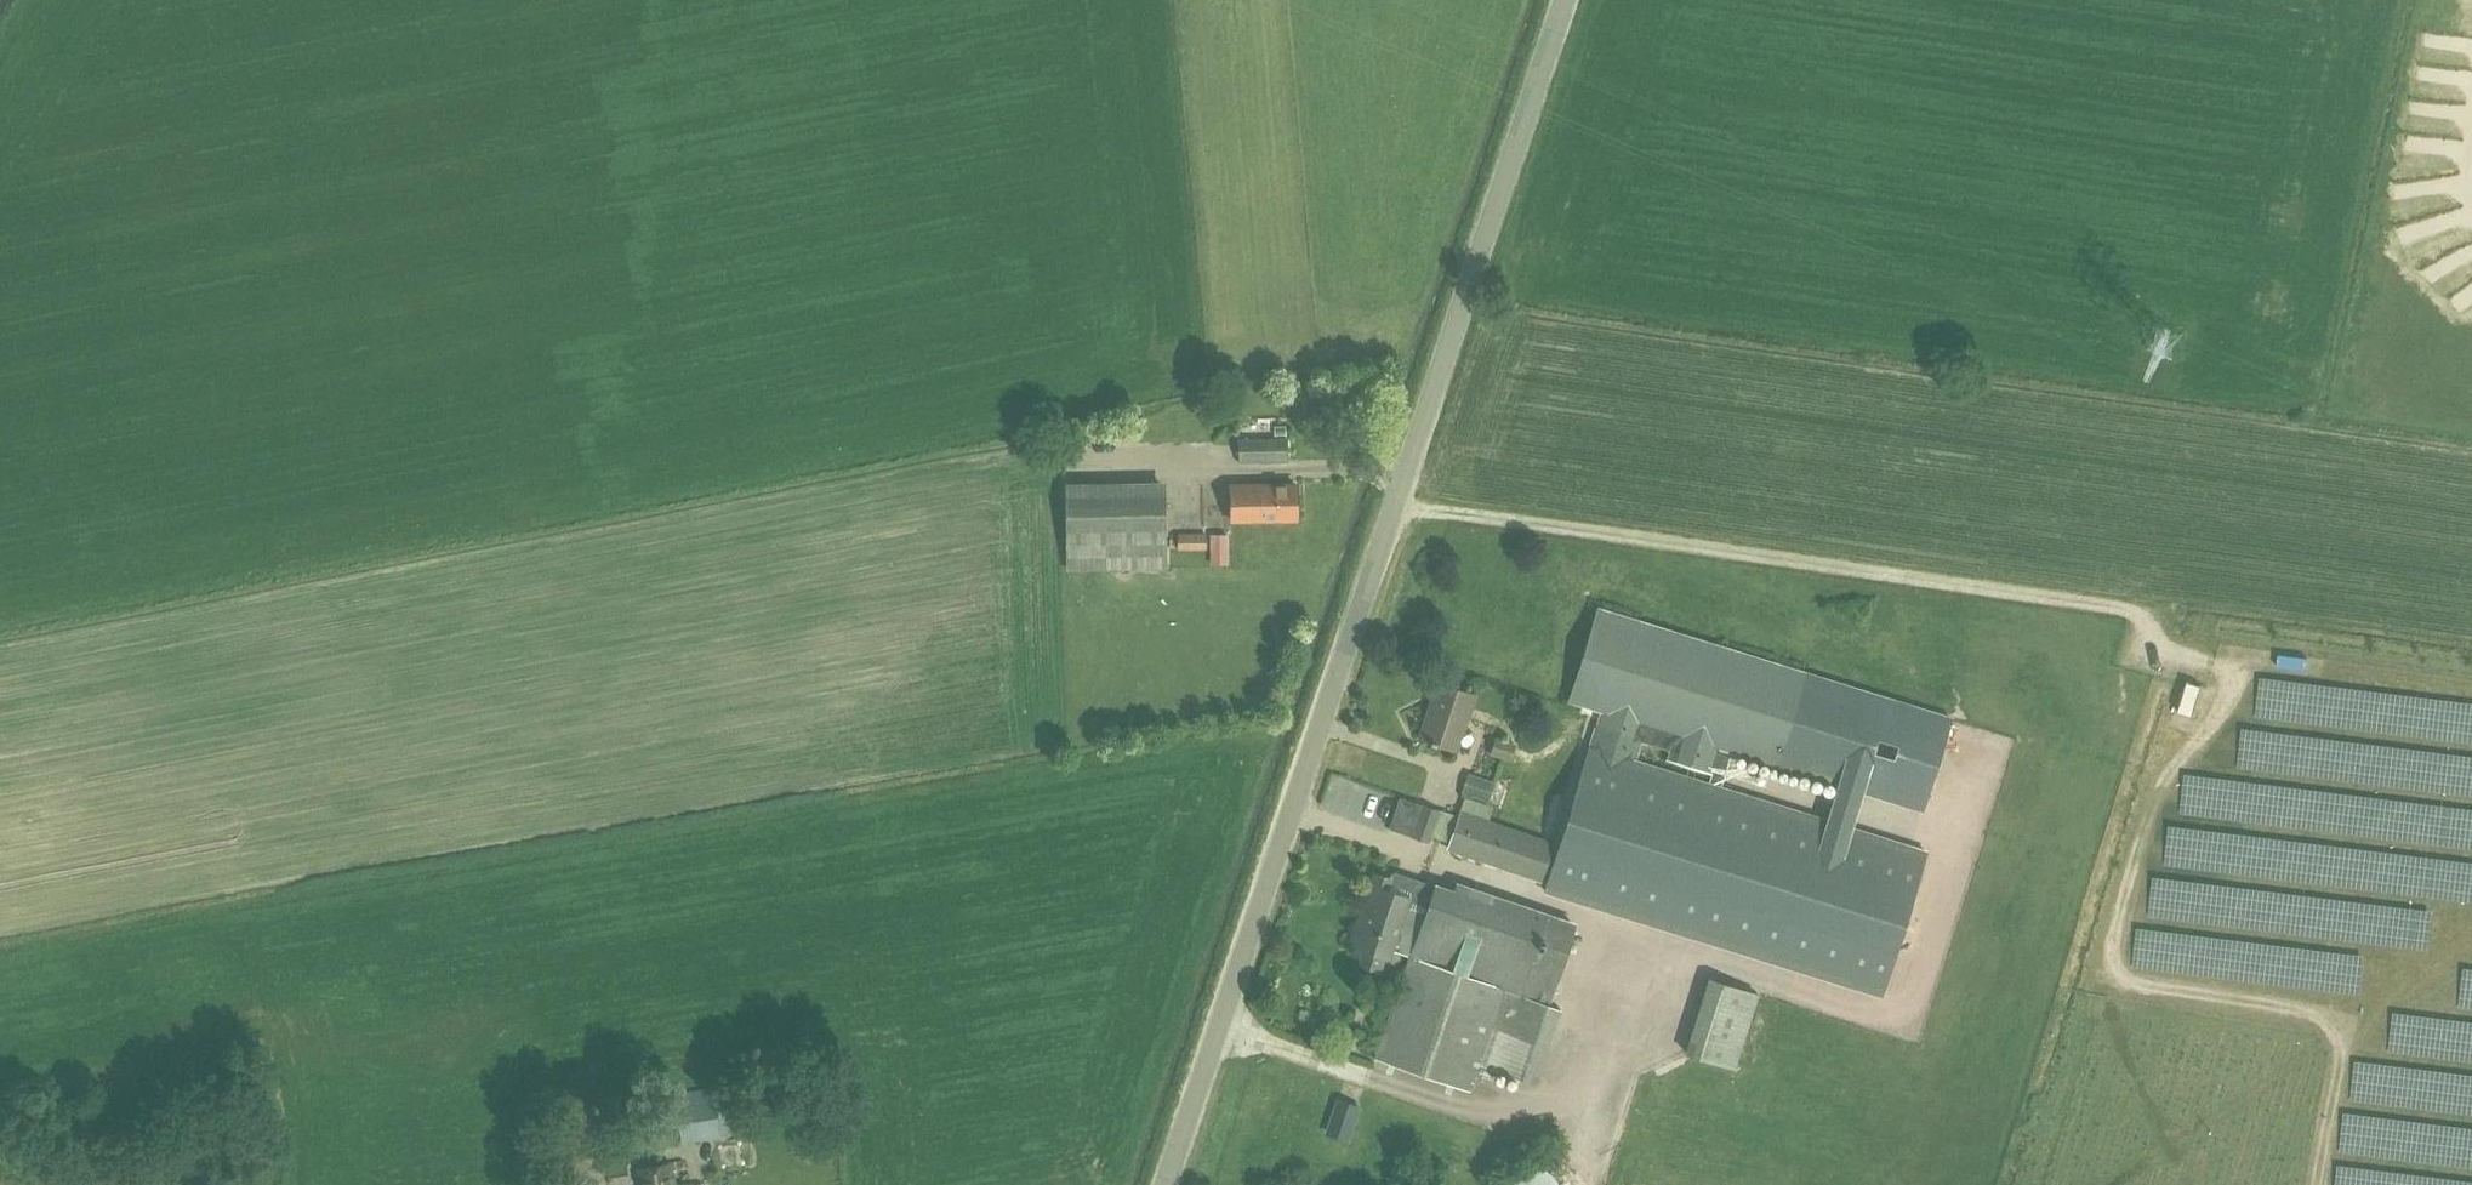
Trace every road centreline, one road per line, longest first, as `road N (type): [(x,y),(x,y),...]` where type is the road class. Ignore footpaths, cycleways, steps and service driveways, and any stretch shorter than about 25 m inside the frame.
road 1 (unclassified): [(1165,1184),(1563,0)]

